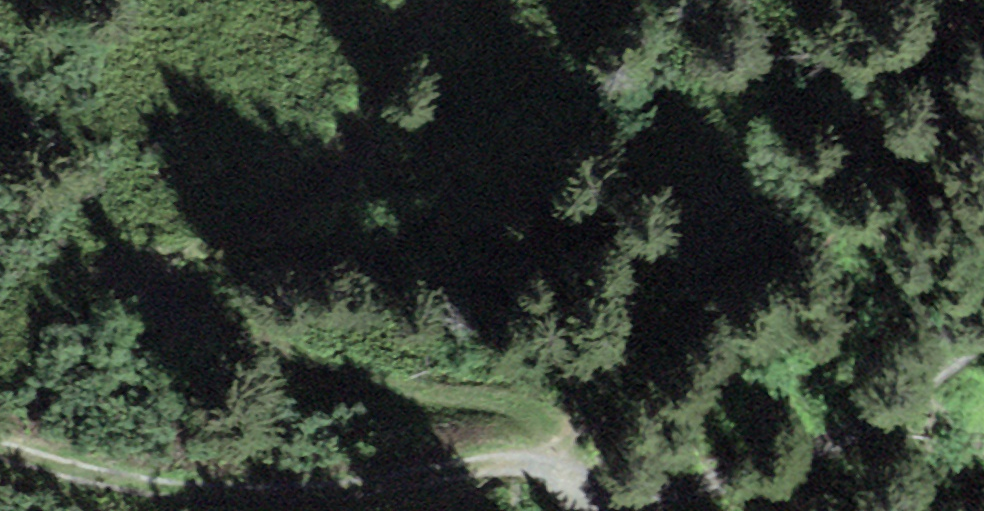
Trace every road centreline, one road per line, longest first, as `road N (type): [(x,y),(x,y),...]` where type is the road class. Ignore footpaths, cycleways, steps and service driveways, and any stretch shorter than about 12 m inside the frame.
road 1 (track): [(0,442),(165,482),(320,484),(531,462),(610,506),(673,497),(822,445),(916,393),(983,338)]
road 2 (track): [(553,476),(555,420),(516,389),(288,335),(266,310),(271,260),(365,148),(423,0)]

